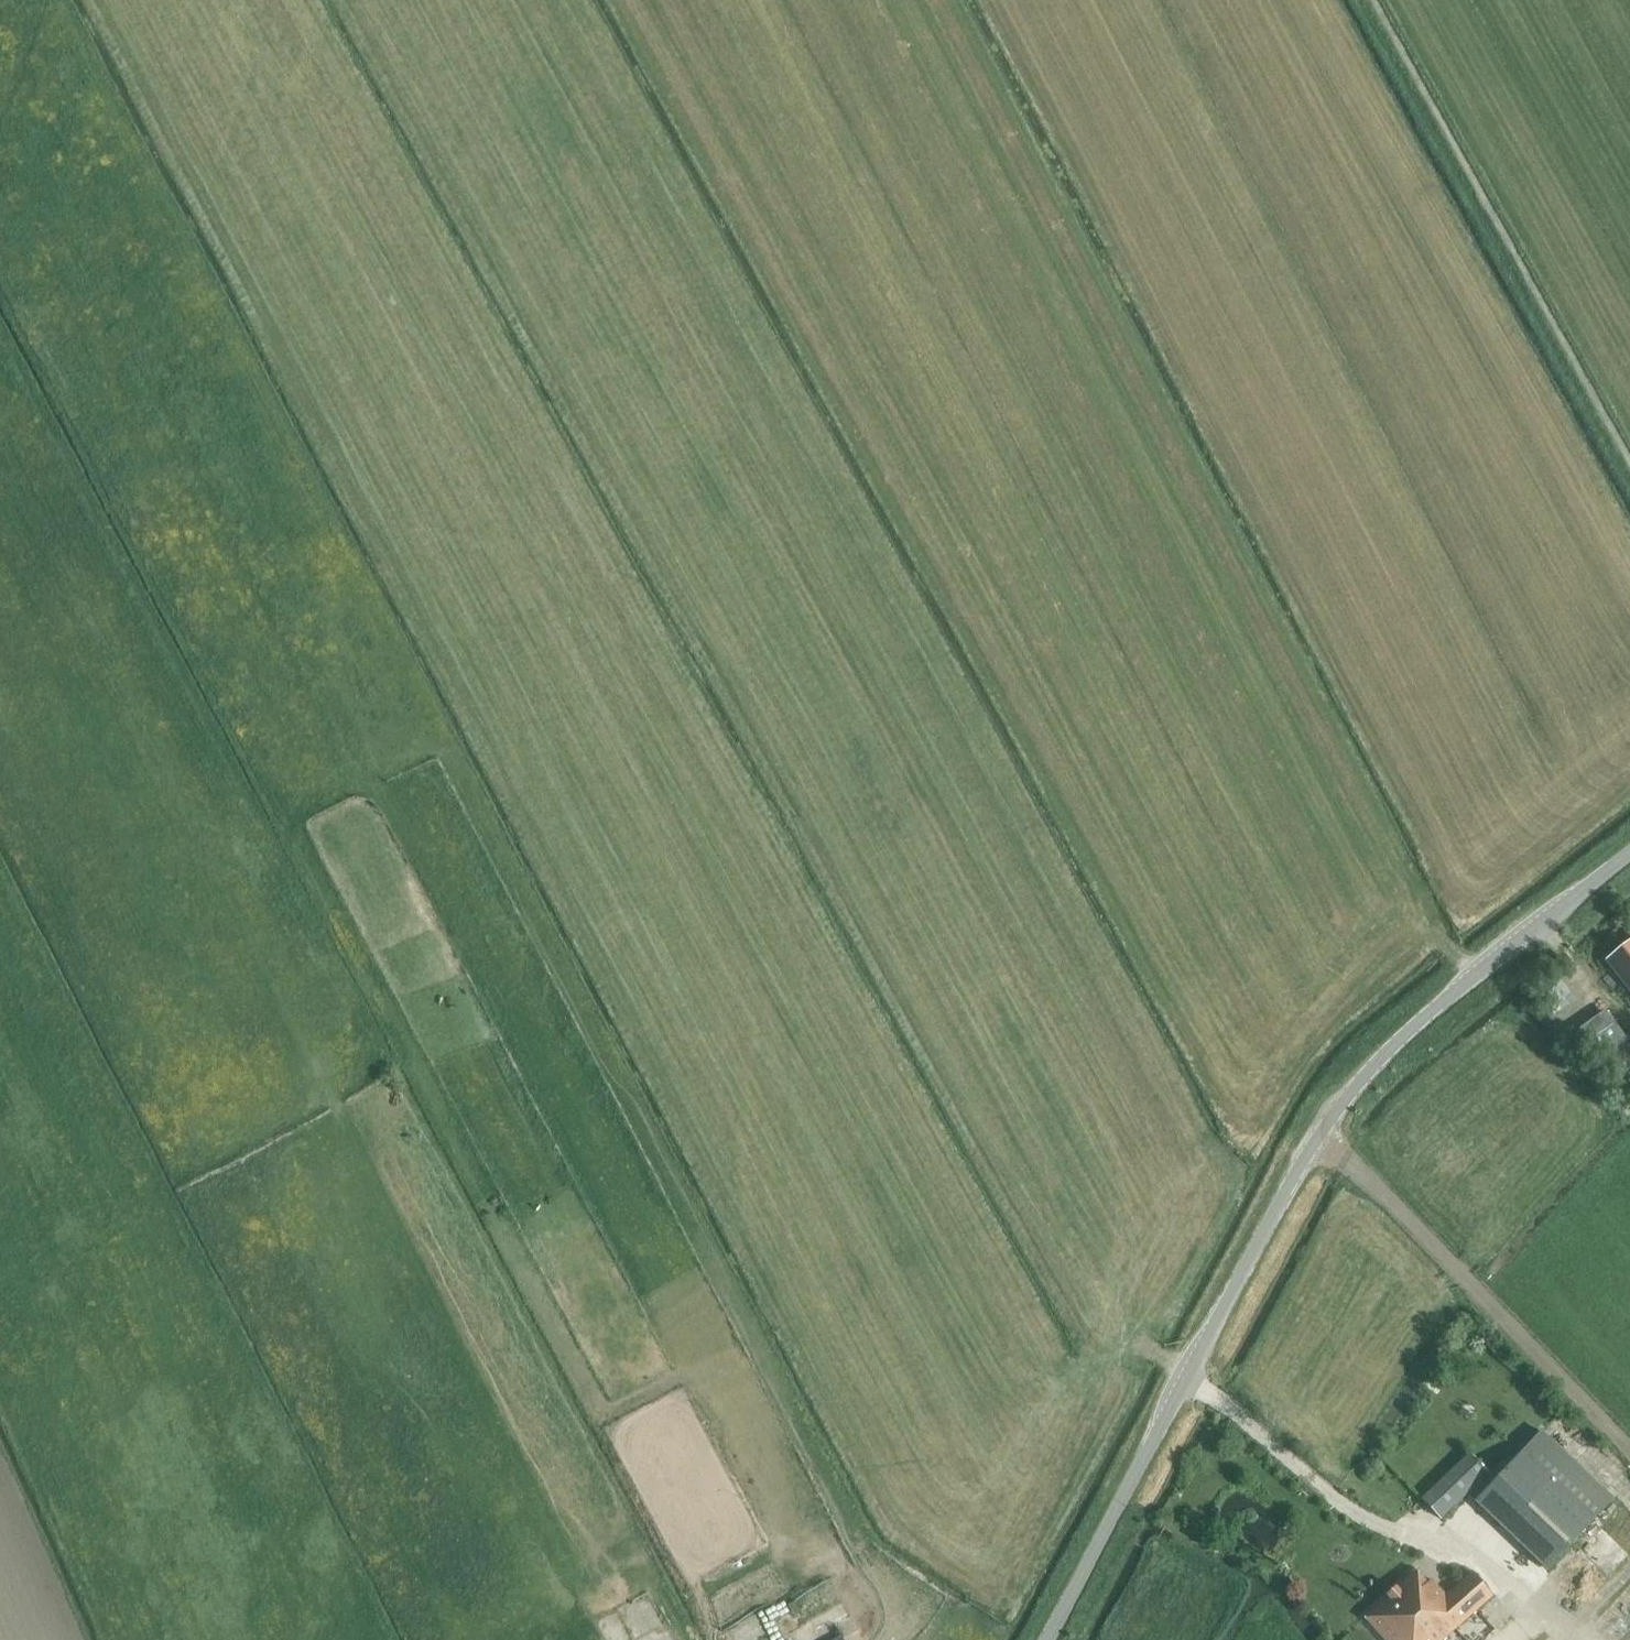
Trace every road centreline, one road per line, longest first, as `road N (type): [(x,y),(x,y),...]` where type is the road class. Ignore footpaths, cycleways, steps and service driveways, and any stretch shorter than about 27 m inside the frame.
road 1 (unclassified): [(1050,1639),(1345,1094),(1451,995),(1629,853)]

